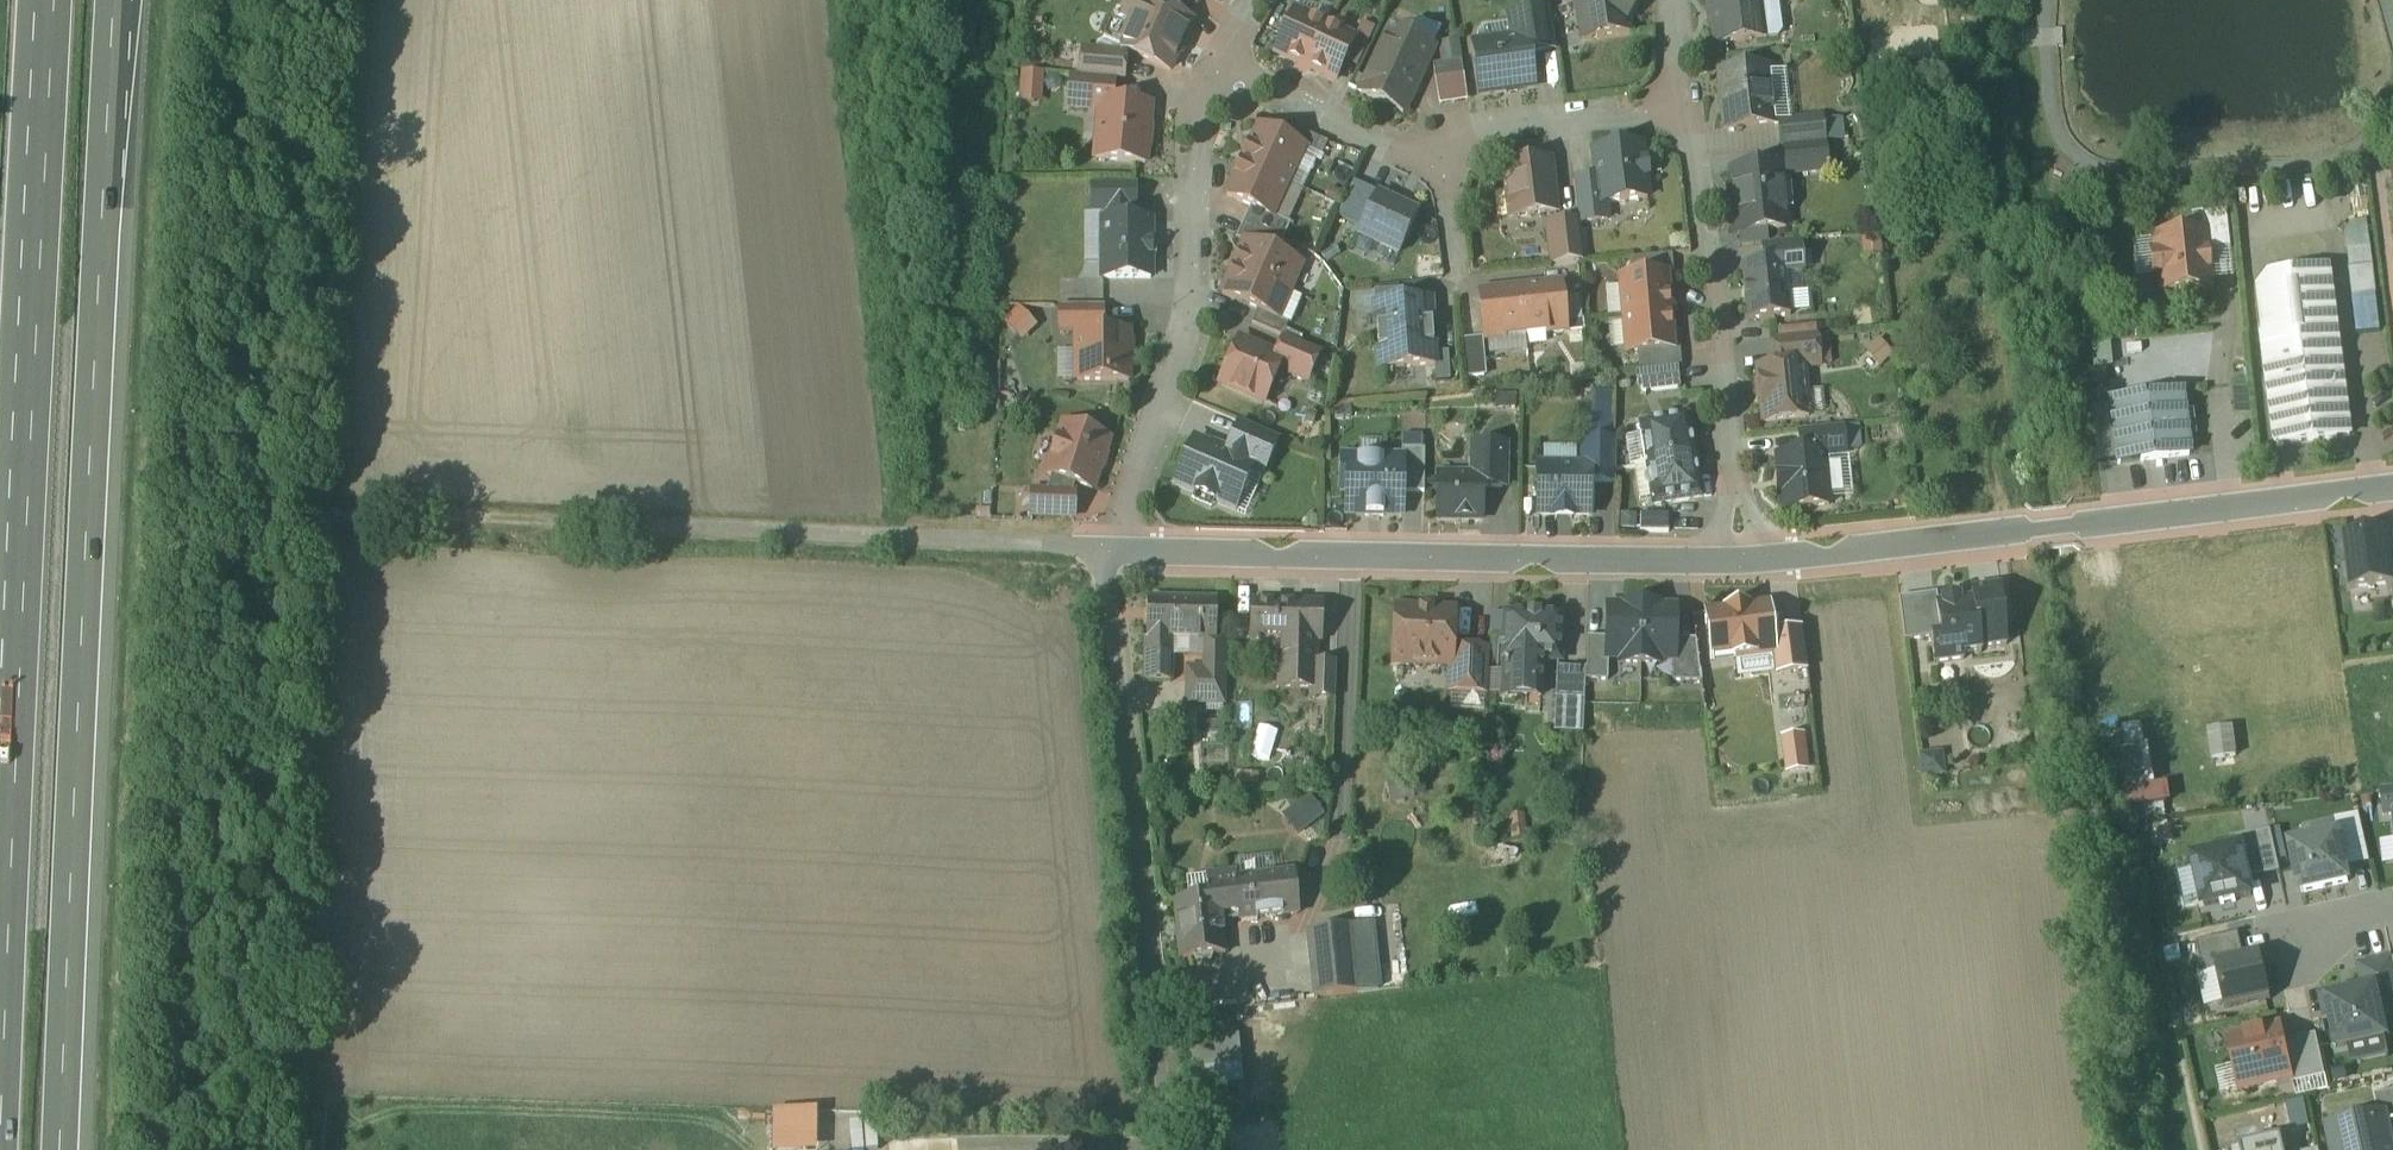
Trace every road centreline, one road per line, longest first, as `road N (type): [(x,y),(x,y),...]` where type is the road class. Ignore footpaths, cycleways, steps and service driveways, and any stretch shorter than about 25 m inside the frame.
road 1 (motorway): [(72,1149),(117,0)]
road 2 (motorway): [(45,0),(5,1149)]
road 3 (unclassified): [(1106,544),(343,484)]
road 4 (unclassified): [(2392,485),(1745,560)]
road 5 (unclassified): [(1745,560),(1106,544)]
road 6 (residential): [(1165,1149),(1106,544)]
road 7 (residential): [(1106,544),(1193,323),(1194,133),(1220,69)]
road 8 (residential): [(1685,106),(1745,560)]
road 9 (residential): [(1685,106),(1505,129),(1446,163)]
road 10 (residential): [(1446,163),(1408,155),(1220,69)]

